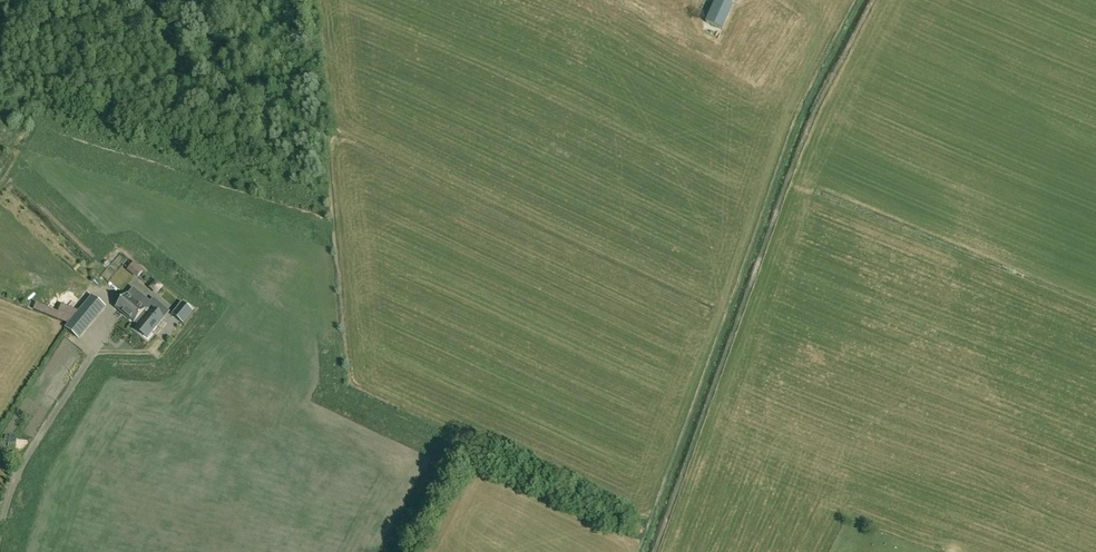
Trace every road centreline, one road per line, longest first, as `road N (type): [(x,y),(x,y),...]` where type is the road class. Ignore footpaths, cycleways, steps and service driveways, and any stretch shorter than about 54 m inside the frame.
road 1 (unclassified): [(0,532),(26,463),(103,336)]

